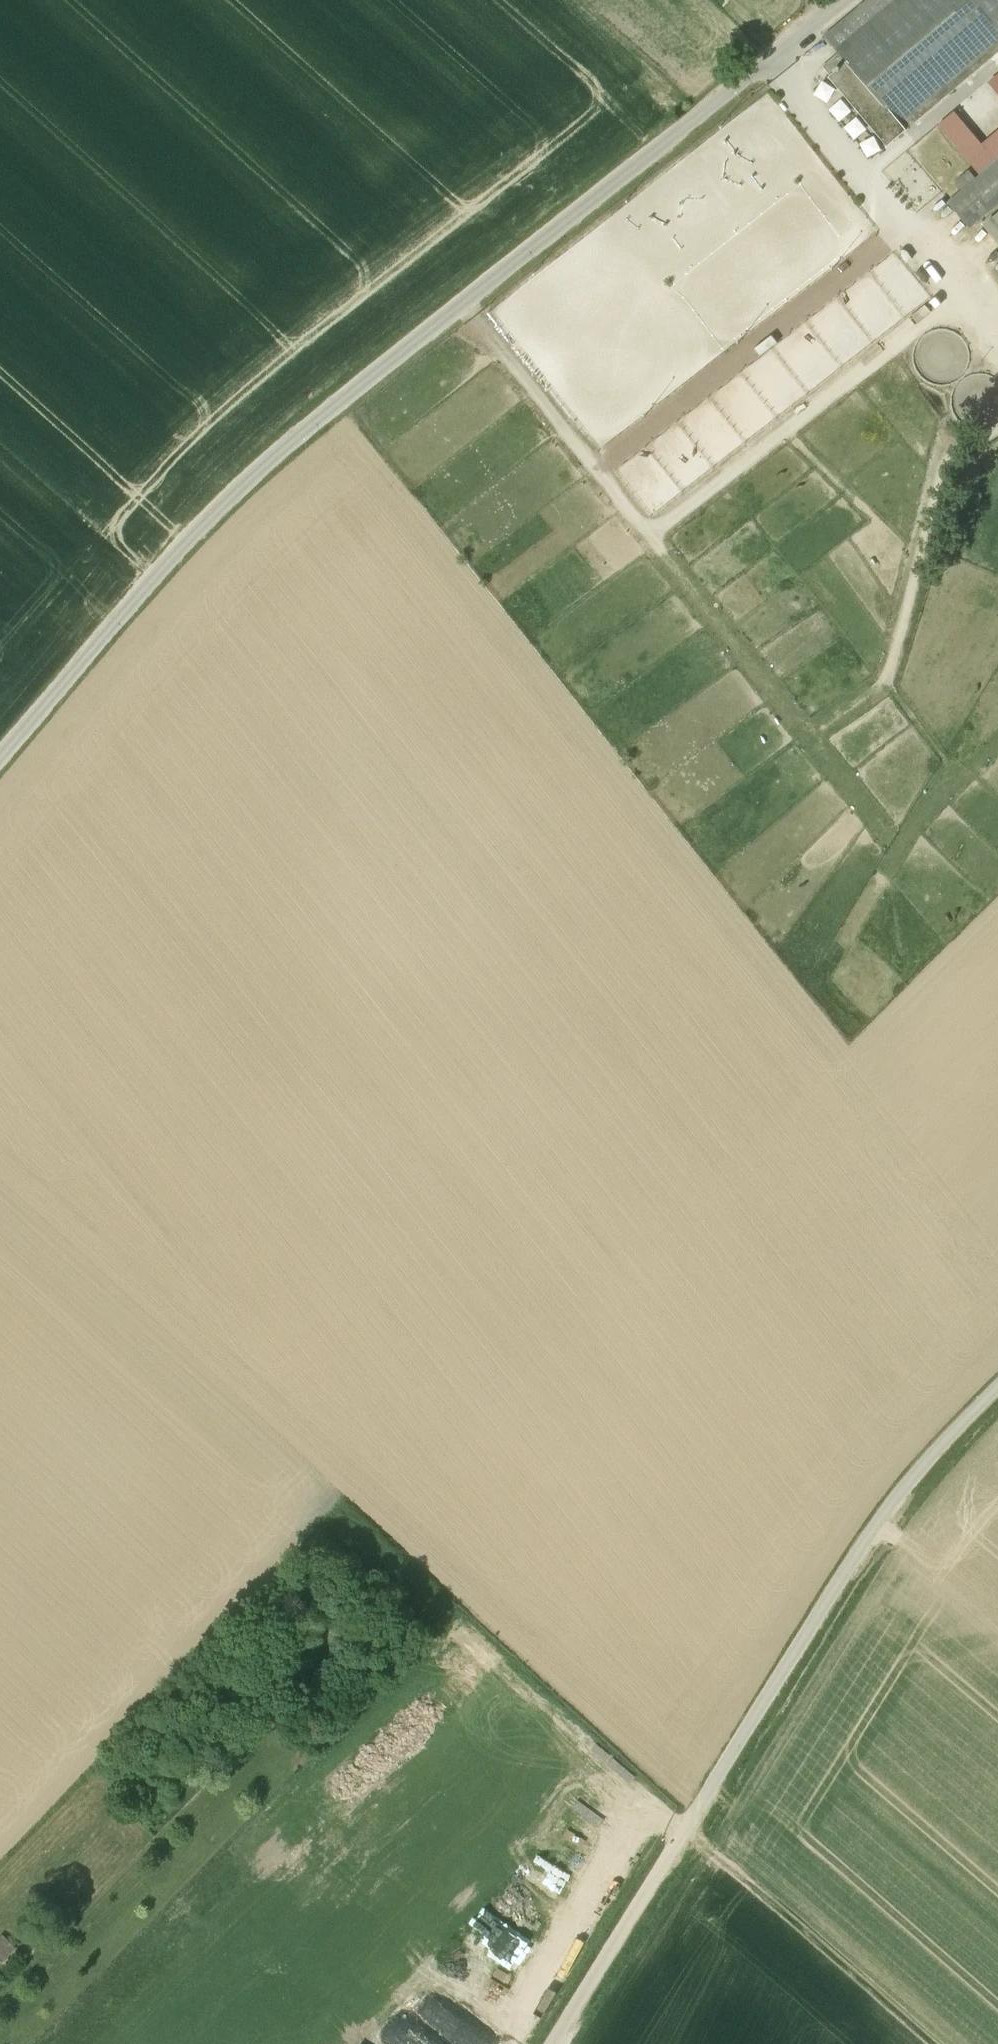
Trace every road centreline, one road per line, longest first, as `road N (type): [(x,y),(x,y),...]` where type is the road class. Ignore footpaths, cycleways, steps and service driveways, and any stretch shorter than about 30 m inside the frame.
road 1 (unclassified): [(0,776),(242,495),(851,0)]
road 2 (unclassified): [(552,2043),(868,1537),(997,1385)]

